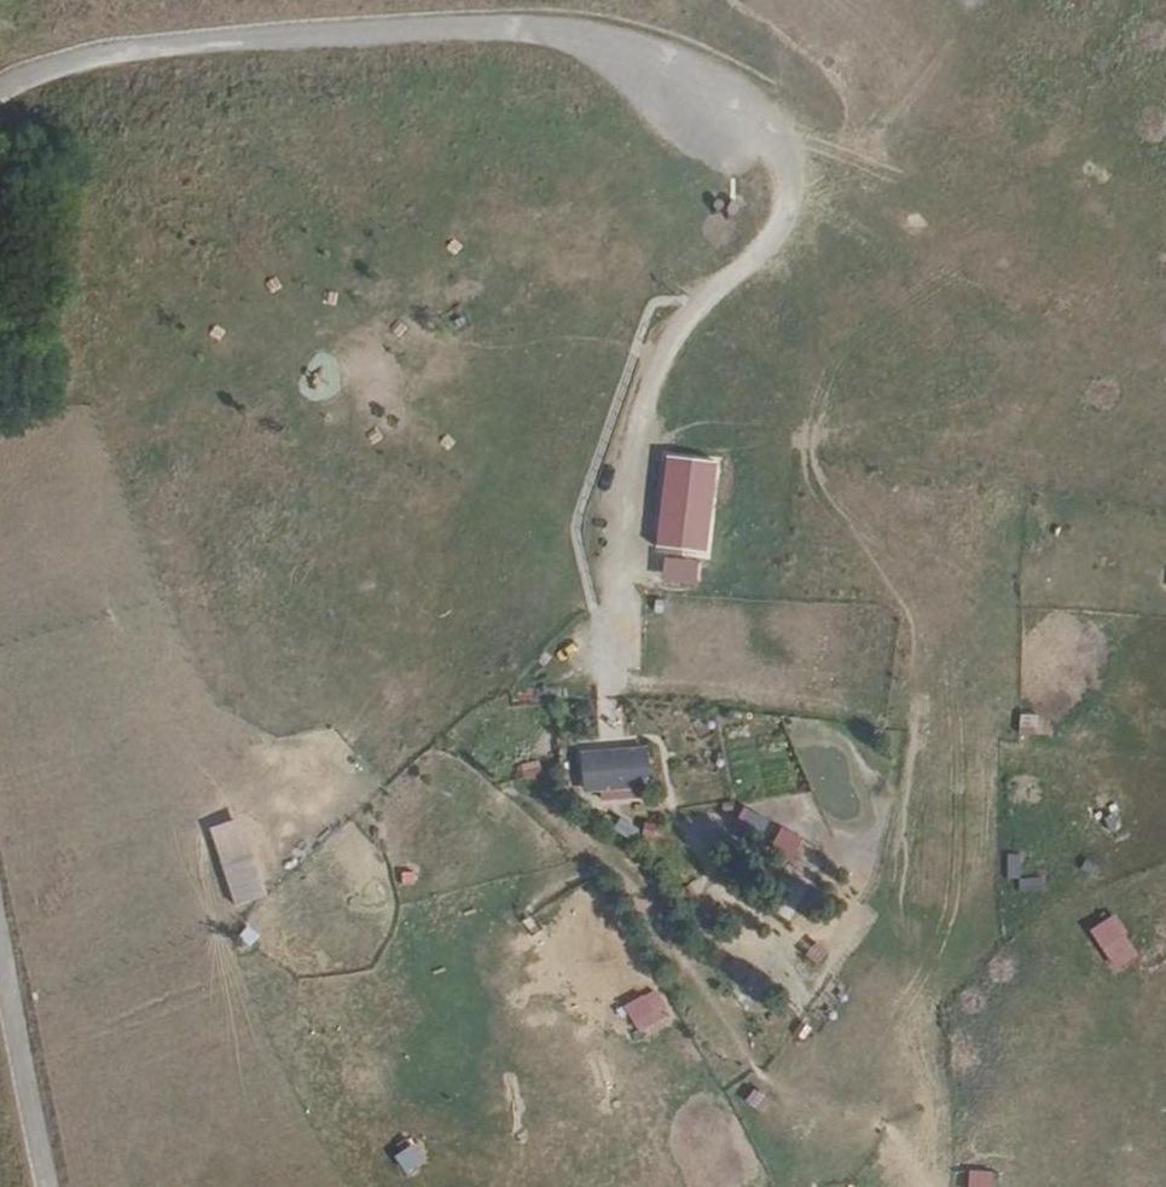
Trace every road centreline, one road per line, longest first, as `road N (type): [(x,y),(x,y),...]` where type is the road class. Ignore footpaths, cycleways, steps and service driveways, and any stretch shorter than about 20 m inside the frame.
road 1 (unclassified): [(612,678),(618,509),(651,384),(674,326),(771,245),(789,216),(791,157),(740,104),(667,63),(566,31),(461,25),(116,50),(17,79),(0,92)]
road 2 (unclassified): [(0,928),(50,1186)]

